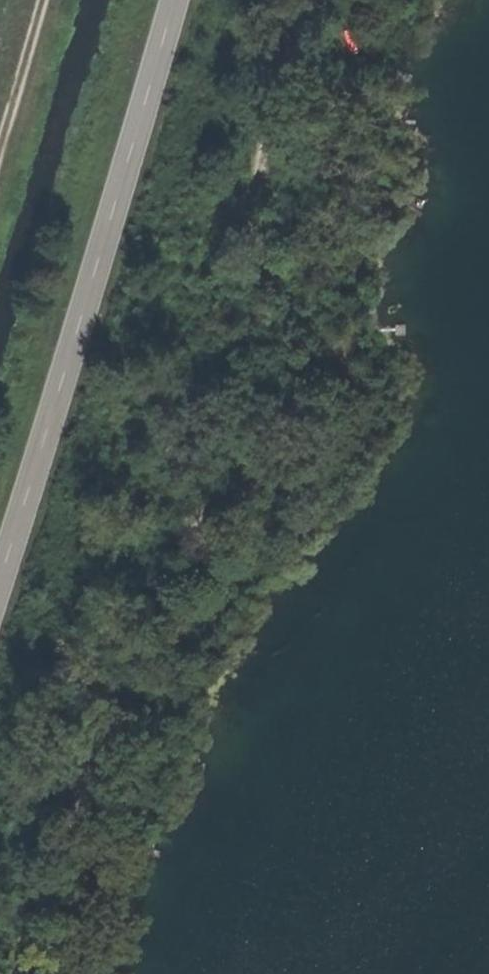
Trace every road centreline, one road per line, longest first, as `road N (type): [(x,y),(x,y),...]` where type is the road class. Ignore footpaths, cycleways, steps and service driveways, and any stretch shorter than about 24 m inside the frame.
road 1 (track): [(29,973),(314,0)]
road 2 (tertiary): [(0,583),(175,0)]

